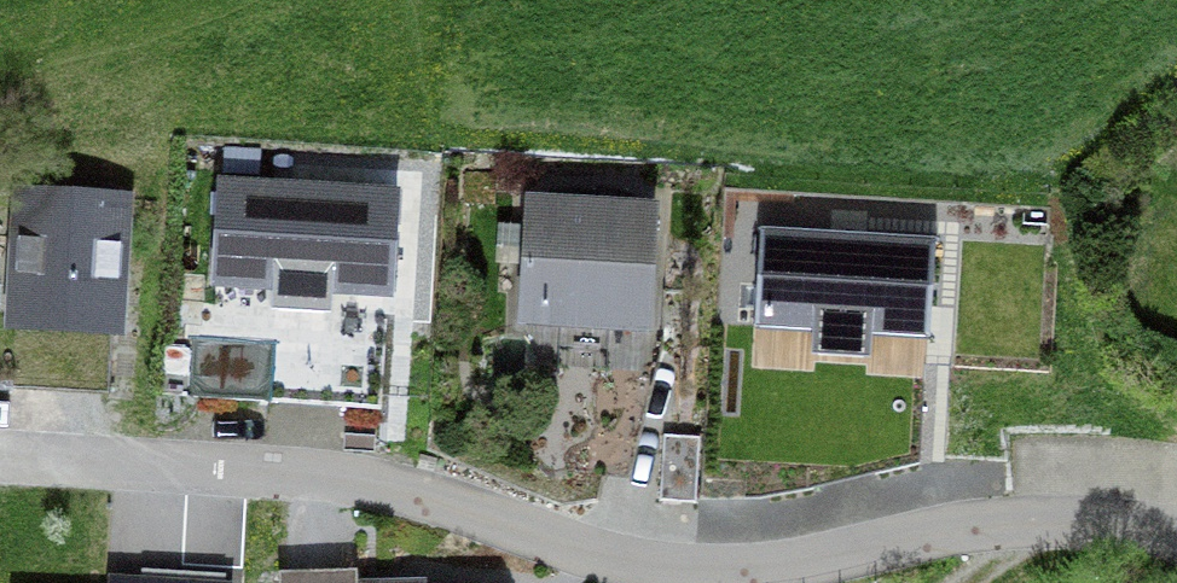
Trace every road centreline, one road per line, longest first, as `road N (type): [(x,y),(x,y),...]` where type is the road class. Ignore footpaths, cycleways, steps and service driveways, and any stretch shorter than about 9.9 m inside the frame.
road 1 (residential): [(1176,533),(1037,513),(836,560),(633,564),(406,490),(315,474),(0,457)]

